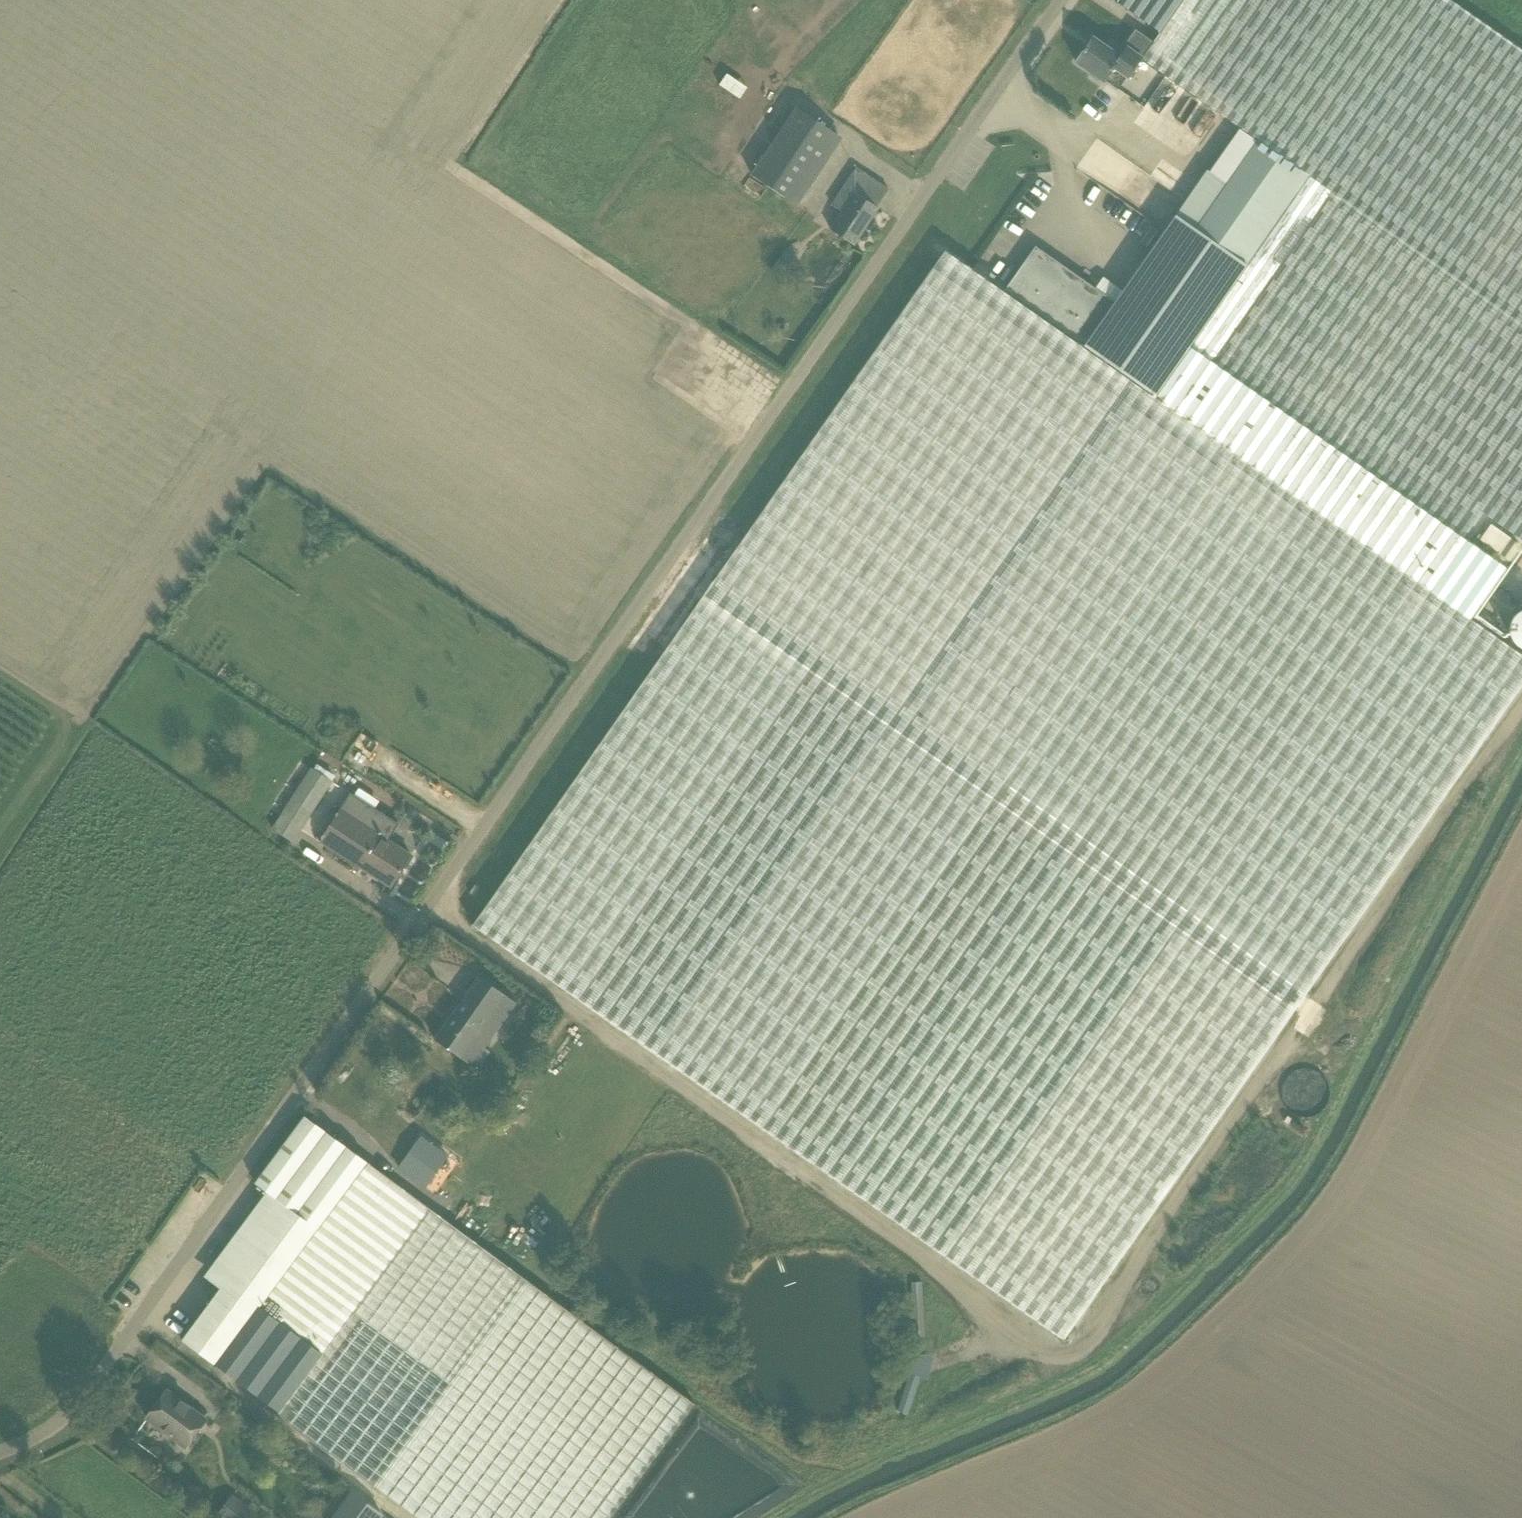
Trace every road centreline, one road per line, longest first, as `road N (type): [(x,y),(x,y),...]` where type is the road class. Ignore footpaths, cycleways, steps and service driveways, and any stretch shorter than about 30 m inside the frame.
road 1 (unclassified): [(0,1445),(66,1408),(118,1354),(1065,0)]

